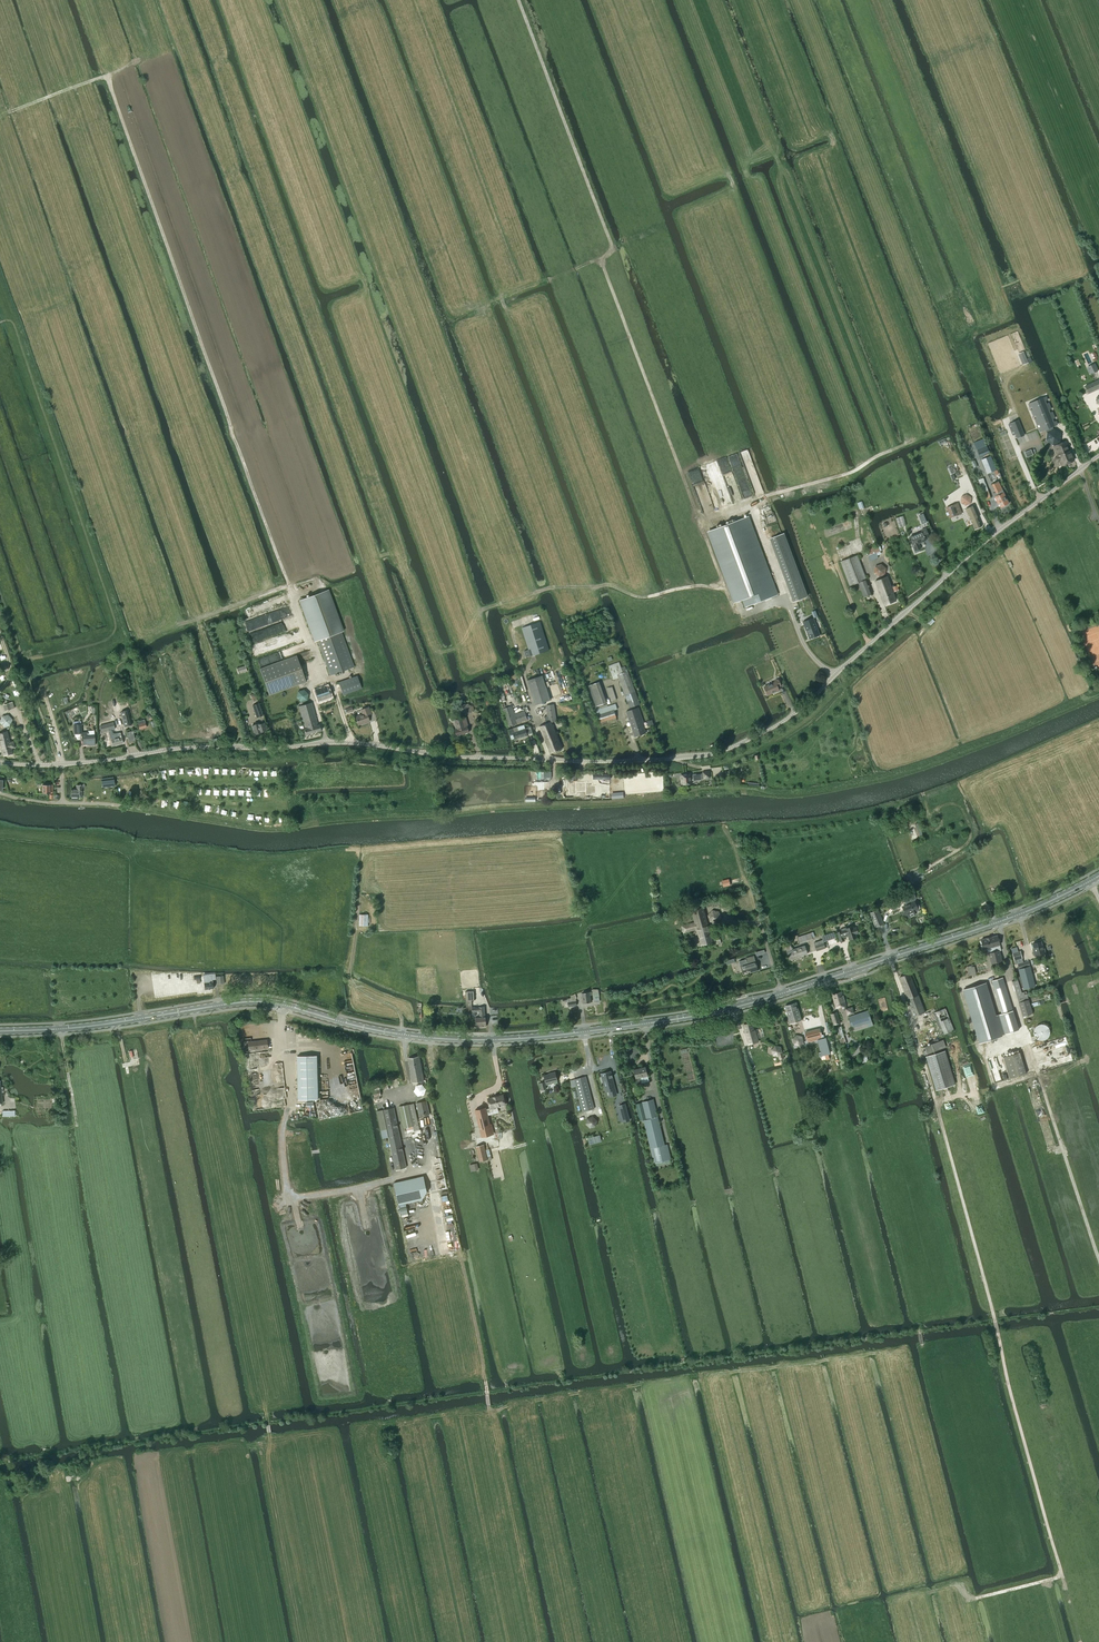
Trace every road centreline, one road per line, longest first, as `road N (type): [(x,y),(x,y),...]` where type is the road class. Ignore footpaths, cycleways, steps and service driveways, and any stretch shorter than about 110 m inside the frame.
road 1 (tertiary): [(0,763),(326,742),(585,761),(716,753),(795,713),(991,536),(1098,456)]
road 2 (primary): [(0,1031),(252,1002),(372,1029),(473,1040),(670,1020),(736,1007),(999,922),(1098,876)]
road 3 (track): [(0,1463),(1098,1307)]
road 4 (track): [(322,681),(106,76),(4,114)]
road 5 (track): [(734,609),(602,262),(611,243),(519,0)]
road 6 (track): [(193,1402),(136,1062),(154,1050),(146,1034),(123,1031),(116,1022)]
road 7 (track): [(1065,1589),(995,1320)]
road 8 (track): [(726,588),(641,597),(610,585),(553,587),(480,610)]
road 9 (track): [(1098,1261),(1039,1076)]
road 10 (track): [(193,1010),(220,1157)]
road 11 (track): [(314,579),(184,623)]

